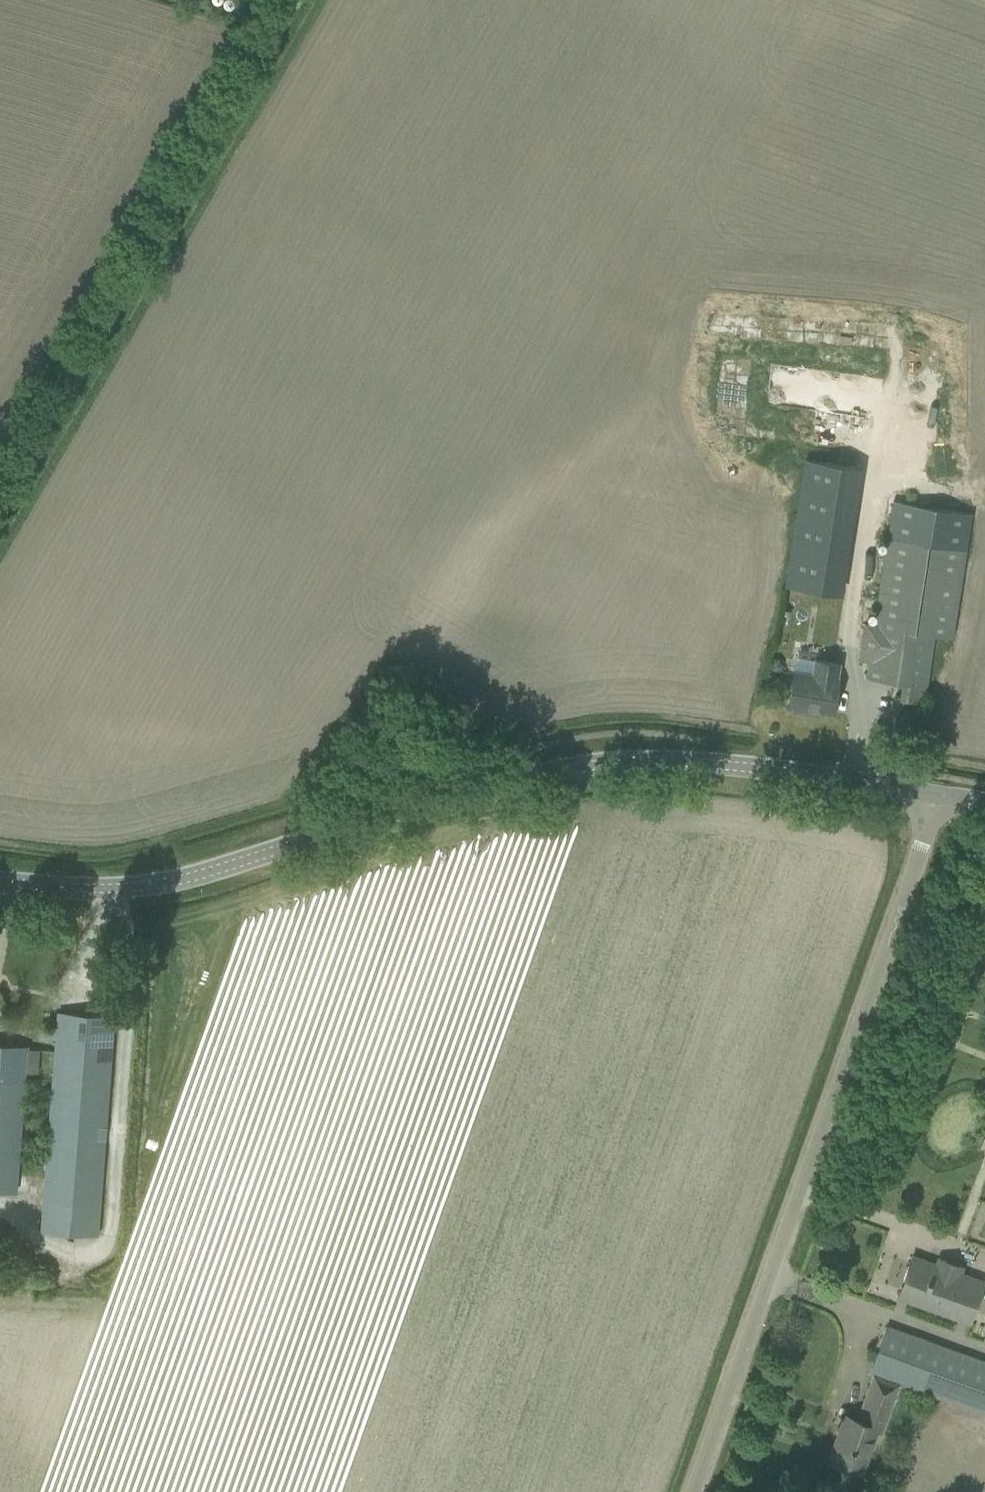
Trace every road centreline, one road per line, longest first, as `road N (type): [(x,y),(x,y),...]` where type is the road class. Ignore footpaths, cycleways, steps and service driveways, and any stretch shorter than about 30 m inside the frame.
road 1 (tertiary): [(0,887),(133,890),(374,818),(623,765),(784,781),(932,808)]
road 2 (unclassified): [(686,1491),(932,808)]
road 3 (unclassified): [(0,493),(278,0)]

